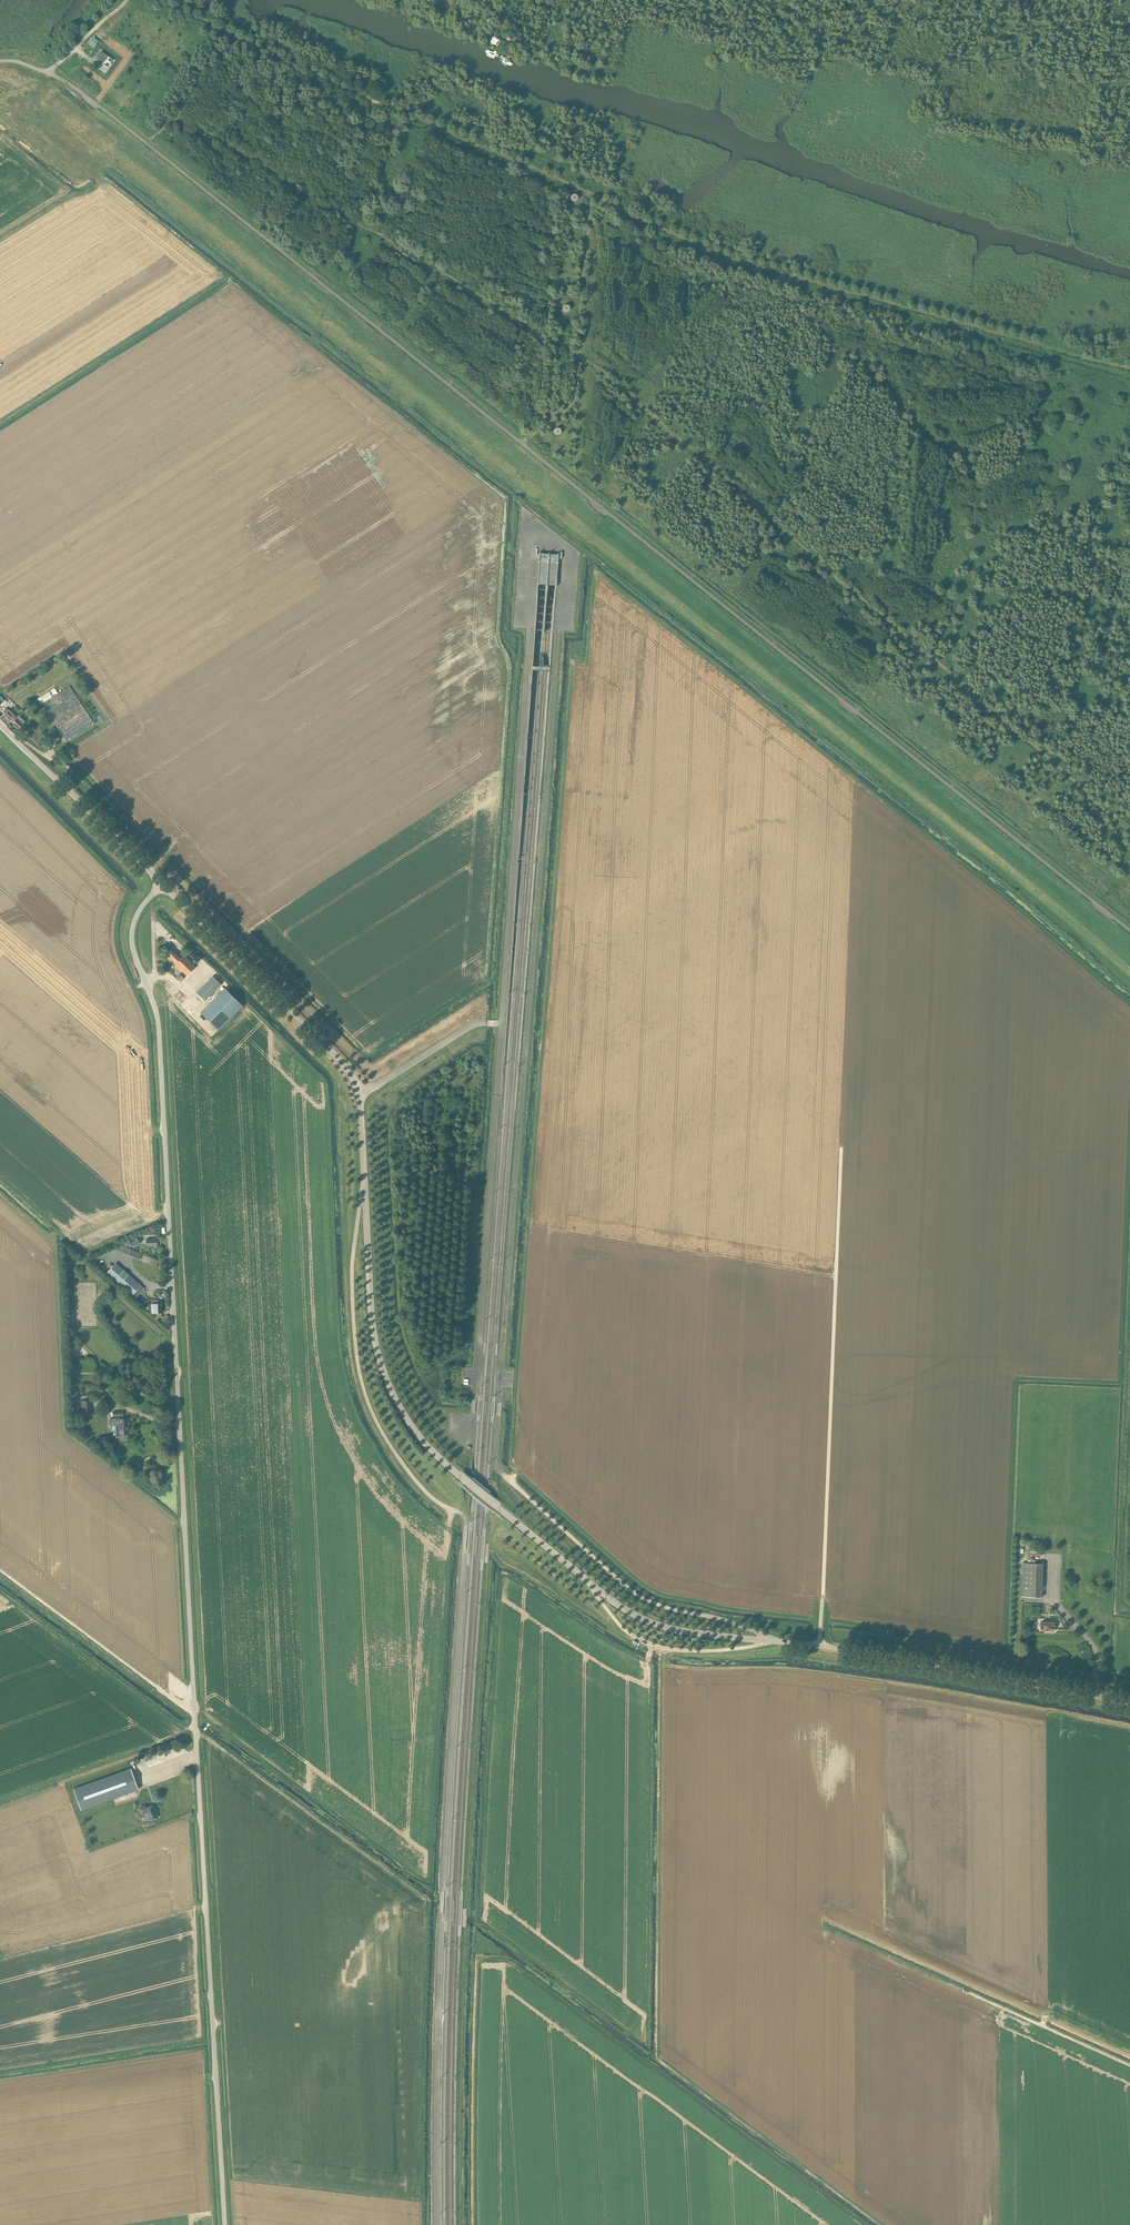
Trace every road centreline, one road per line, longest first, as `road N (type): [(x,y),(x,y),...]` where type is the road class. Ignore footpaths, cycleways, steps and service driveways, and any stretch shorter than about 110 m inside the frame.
road 1 (tertiary): [(1129,1697),(920,1658),(661,1626),(611,1600),(460,1477),(415,1432),(380,1360),(355,1082),(162,884)]
road 2 (unclassified): [(225,2224),(159,1031),(132,939),(138,912),(162,884)]
road 3 (track): [(1129,370),(724,255),(237,37)]
road 4 (track): [(819,1646),(841,1147)]
road 5 (track): [(787,1914),(1129,2066)]
road 6 (track): [(486,1563),(465,1908)]
road 7 (track): [(464,1928),(459,2224)]
road 8 (track): [(1129,1344),(1120,1600),(1129,1611)]
road 9 (track): [(194,1715),(0,1570)]
road 10 (tertiary): [(162,884),(0,724)]
road 11 (track): [(767,1641),(705,1651),(656,1646),(623,1629),(589,1582)]

